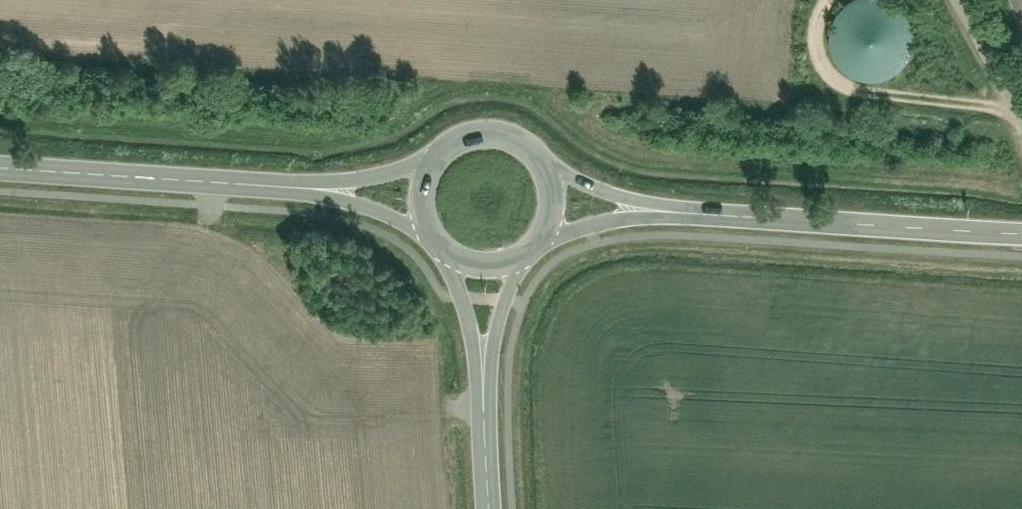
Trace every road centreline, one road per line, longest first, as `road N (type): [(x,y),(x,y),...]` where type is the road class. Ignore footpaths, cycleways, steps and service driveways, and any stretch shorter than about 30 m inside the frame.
road 1 (tertiary): [(703,218),(1021,237)]
road 2 (tertiary): [(235,185),(0,170)]
road 3 (tertiary): [(441,152),(379,177),(235,185)]
road 4 (tertiary): [(433,238),(358,203),(235,185)]
road 5 (tertiary): [(483,435),(472,334),(443,248)]
road 6 (tertiary): [(520,259),(494,347),(483,435)]
road 7 (tertiary): [(536,247),(590,225),(703,218)]
road 8 (tertiary): [(703,218),(588,187),(544,161)]

